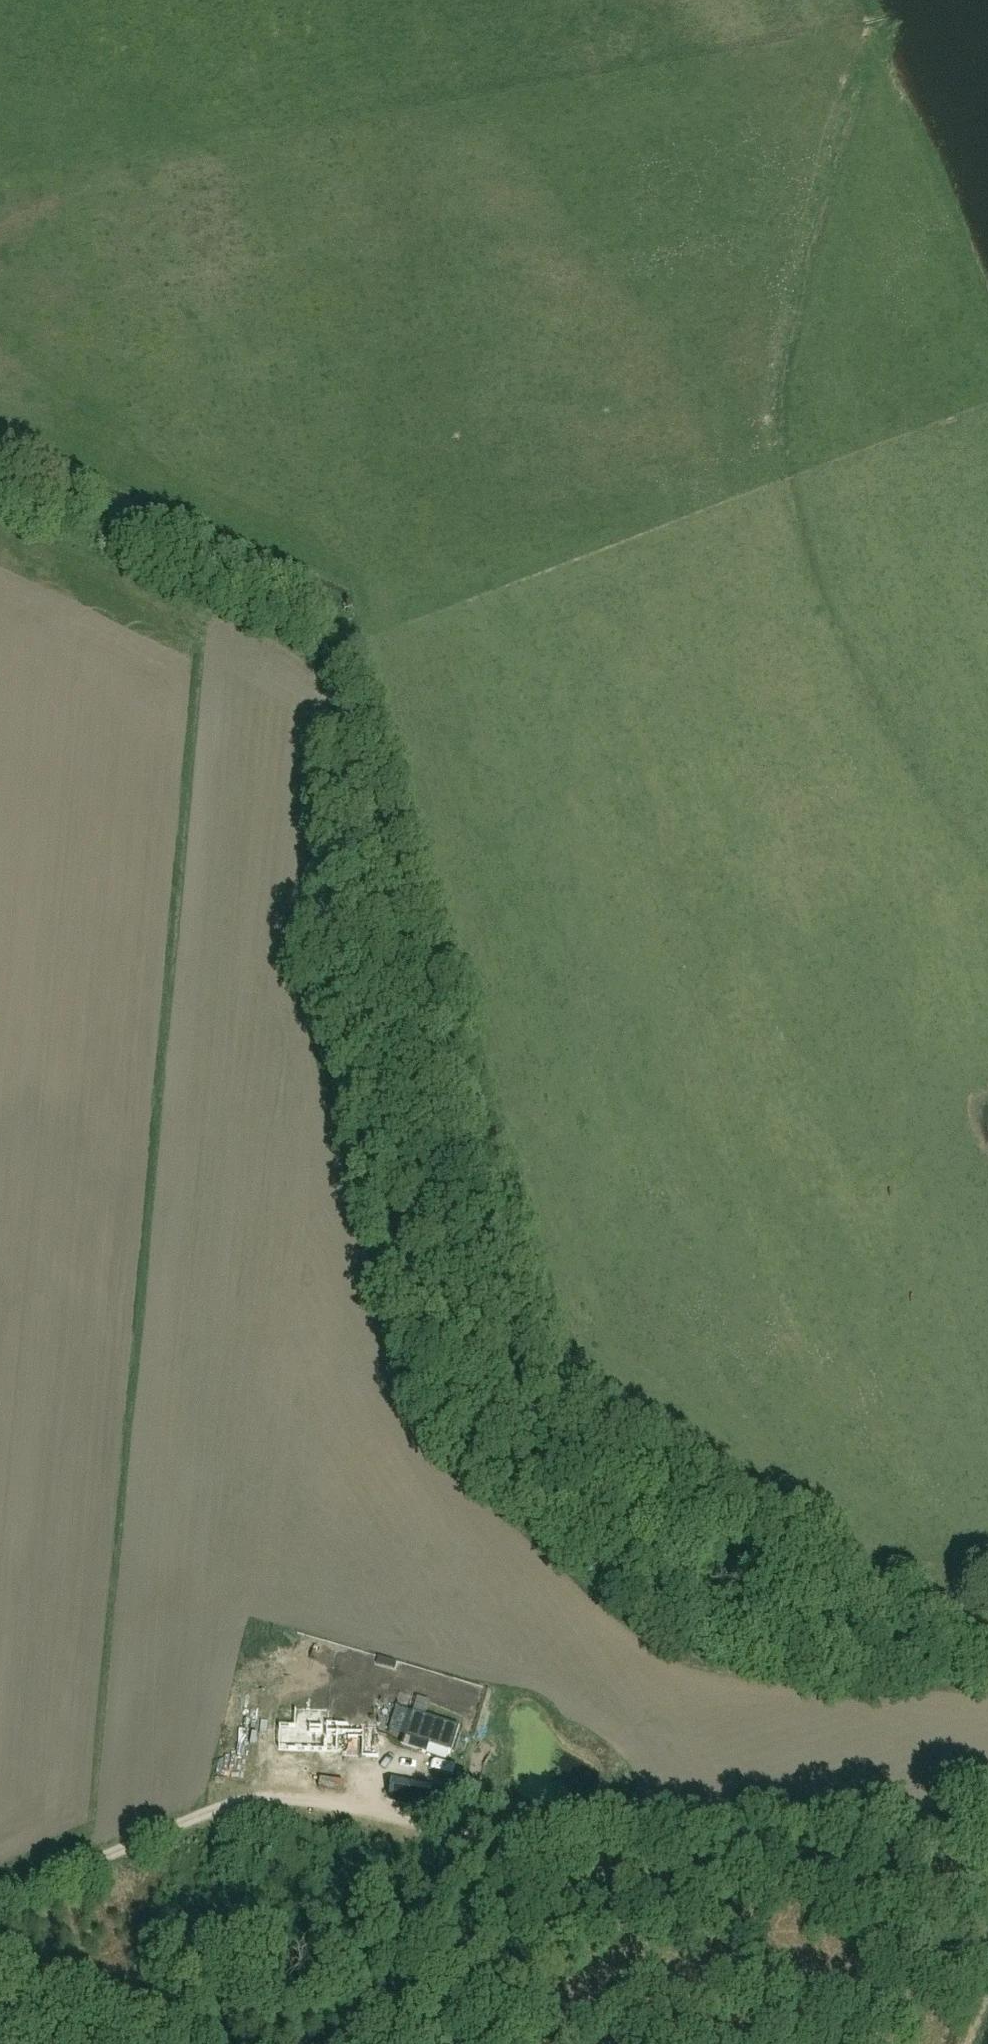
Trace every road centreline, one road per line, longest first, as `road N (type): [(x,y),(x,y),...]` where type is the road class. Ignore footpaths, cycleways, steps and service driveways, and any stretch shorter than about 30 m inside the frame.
road 1 (track): [(265,1809),(620,1864),(849,1859),(987,1844)]
road 2 (track): [(265,1809),(0,1898)]
road 3 (track): [(250,2043),(243,2033),(197,2015),(0,1971)]

